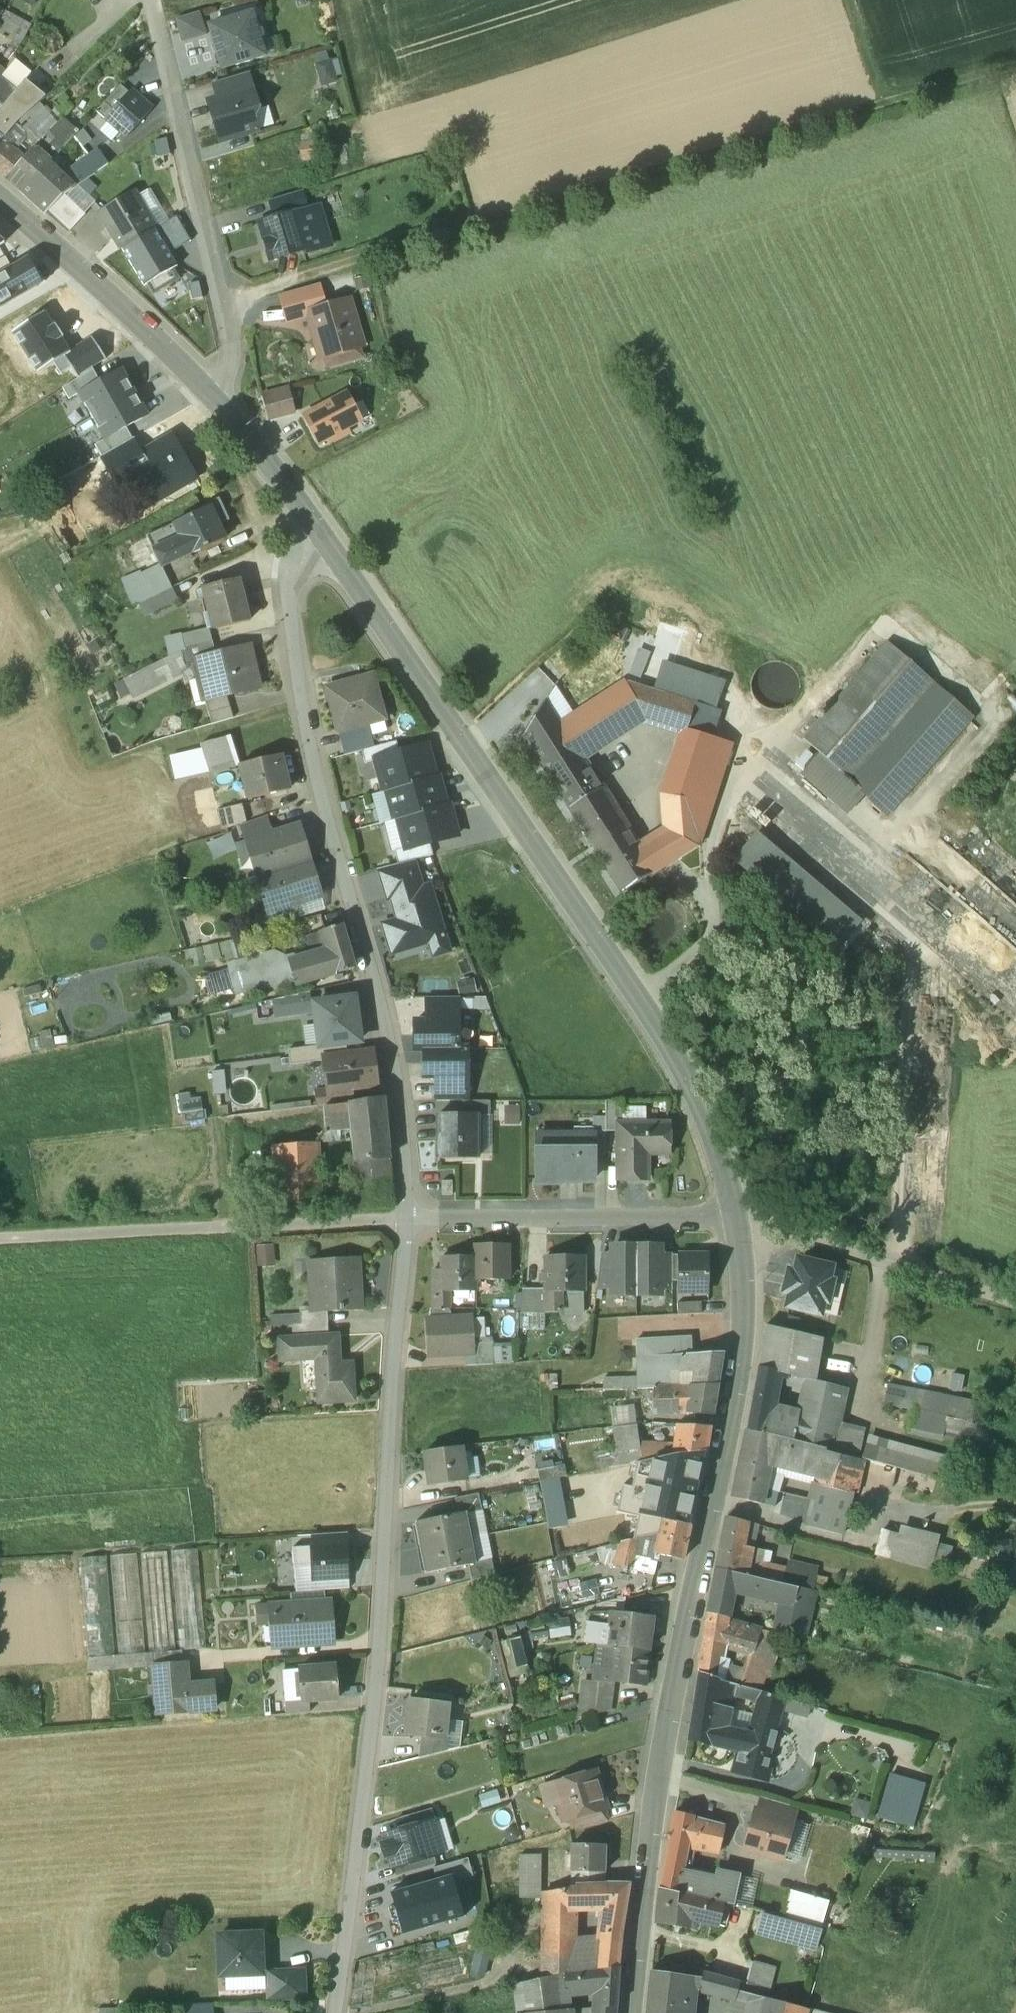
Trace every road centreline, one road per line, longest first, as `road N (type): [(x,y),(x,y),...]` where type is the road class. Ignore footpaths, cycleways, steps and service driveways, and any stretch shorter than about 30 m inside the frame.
road 1 (track): [(223,306),(892,106),(952,104),(1015,85)]
road 2 (tertiary): [(741,1220),(748,1316),(665,1758),(631,2012)]
road 3 (tertiary): [(328,539),(680,1051),(711,1112),(741,1220)]
road 4 (residential): [(406,1222),(379,1641),(333,2012)]
road 5 (residential): [(328,539),(297,579),(291,623),(325,803),(388,1044),(406,1222)]
road 6 (tertiary): [(0,201),(246,431),(328,539)]
road 7 (track): [(406,1222),(0,1240)]
road 8 (residential): [(741,1220),(406,1222)]
road 9 (track): [(741,1222),(805,1233),(1015,1303)]

